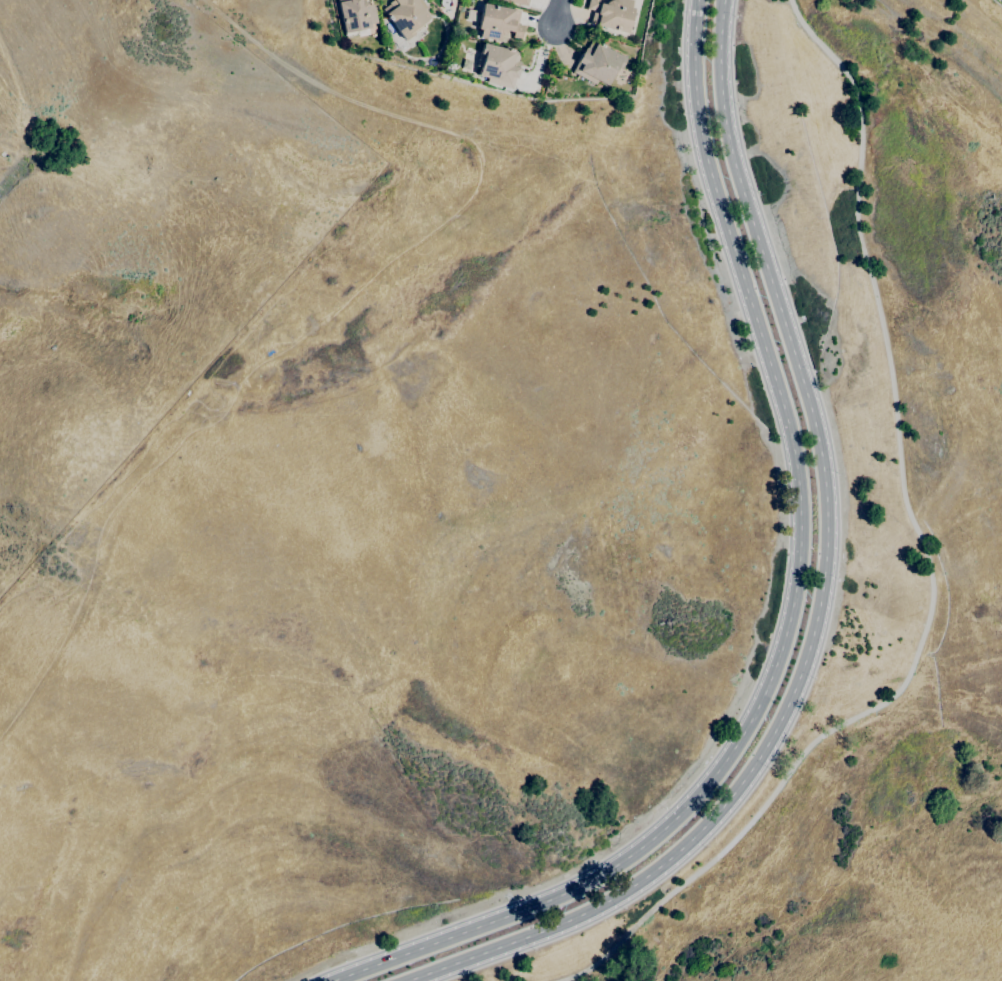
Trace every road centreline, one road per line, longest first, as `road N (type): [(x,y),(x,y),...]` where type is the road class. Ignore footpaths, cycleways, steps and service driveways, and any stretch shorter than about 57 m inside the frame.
road 1 (secondary): [(699,0),(701,141),(793,450),(800,542),(775,665),(746,728),(701,793),(635,851),(548,901),(339,980)]
road 2 (secondary): [(405,980),(581,915),(654,871),(722,809),(773,735),(803,669),(827,538),(819,442),(727,126),(725,0)]

